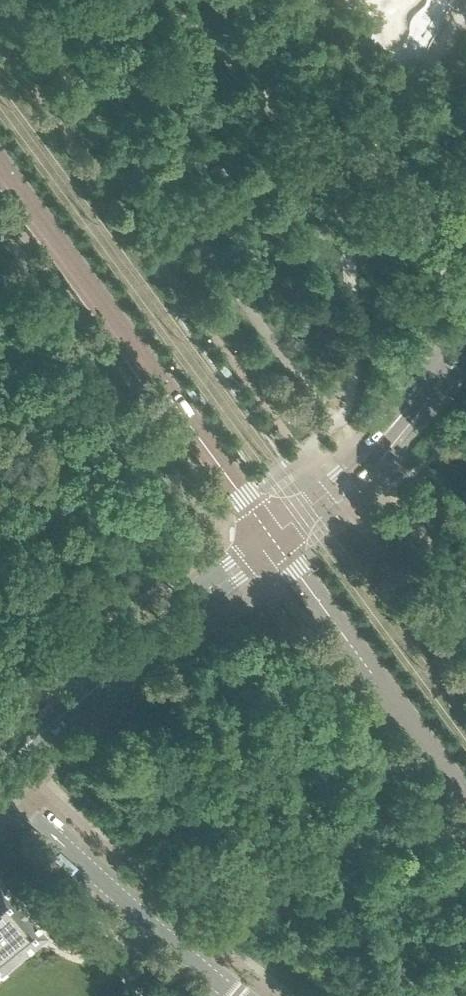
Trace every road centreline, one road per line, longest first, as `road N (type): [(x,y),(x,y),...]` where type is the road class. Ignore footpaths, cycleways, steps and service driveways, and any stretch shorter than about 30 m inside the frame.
road 1 (tertiary): [(276,536),(0,164)]
road 2 (residential): [(0,761),(276,536)]
road 3 (tertiary): [(465,799),(276,536)]
road 4 (residential): [(239,995),(0,785)]
road 5 (residential): [(276,536),(341,478),(465,297)]

